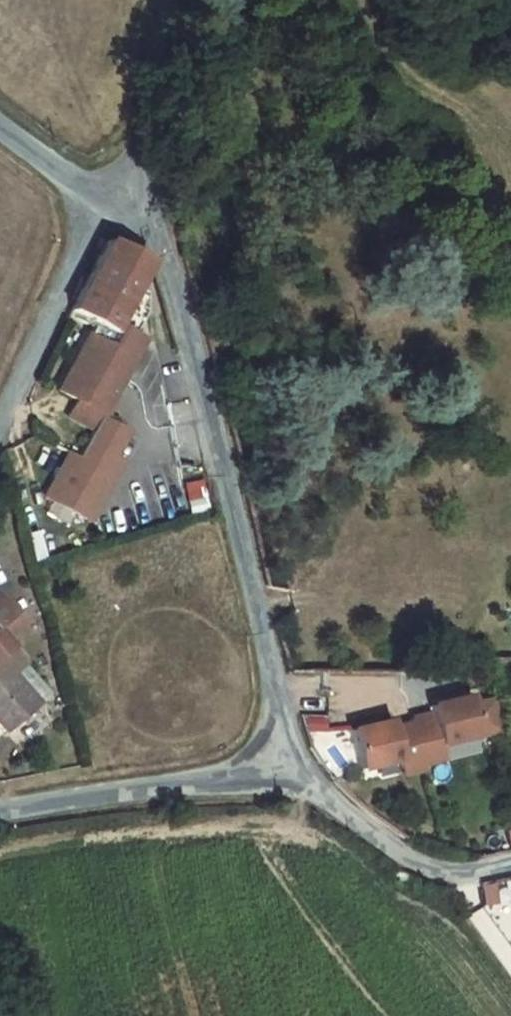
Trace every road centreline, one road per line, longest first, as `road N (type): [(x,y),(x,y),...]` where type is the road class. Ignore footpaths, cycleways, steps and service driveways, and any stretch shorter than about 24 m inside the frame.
road 1 (unclassified): [(276,777),(271,690),(190,357),(155,251),(110,198)]
road 2 (unclassified): [(0,825),(276,777)]
road 3 (unclassified): [(276,777),(405,874),(476,890),(510,882)]
road 4 (unclassified): [(0,441),(110,198)]
road 5 (unclassified): [(110,198),(133,156),(164,0)]
road 6 (unclassified): [(0,120),(110,198)]

